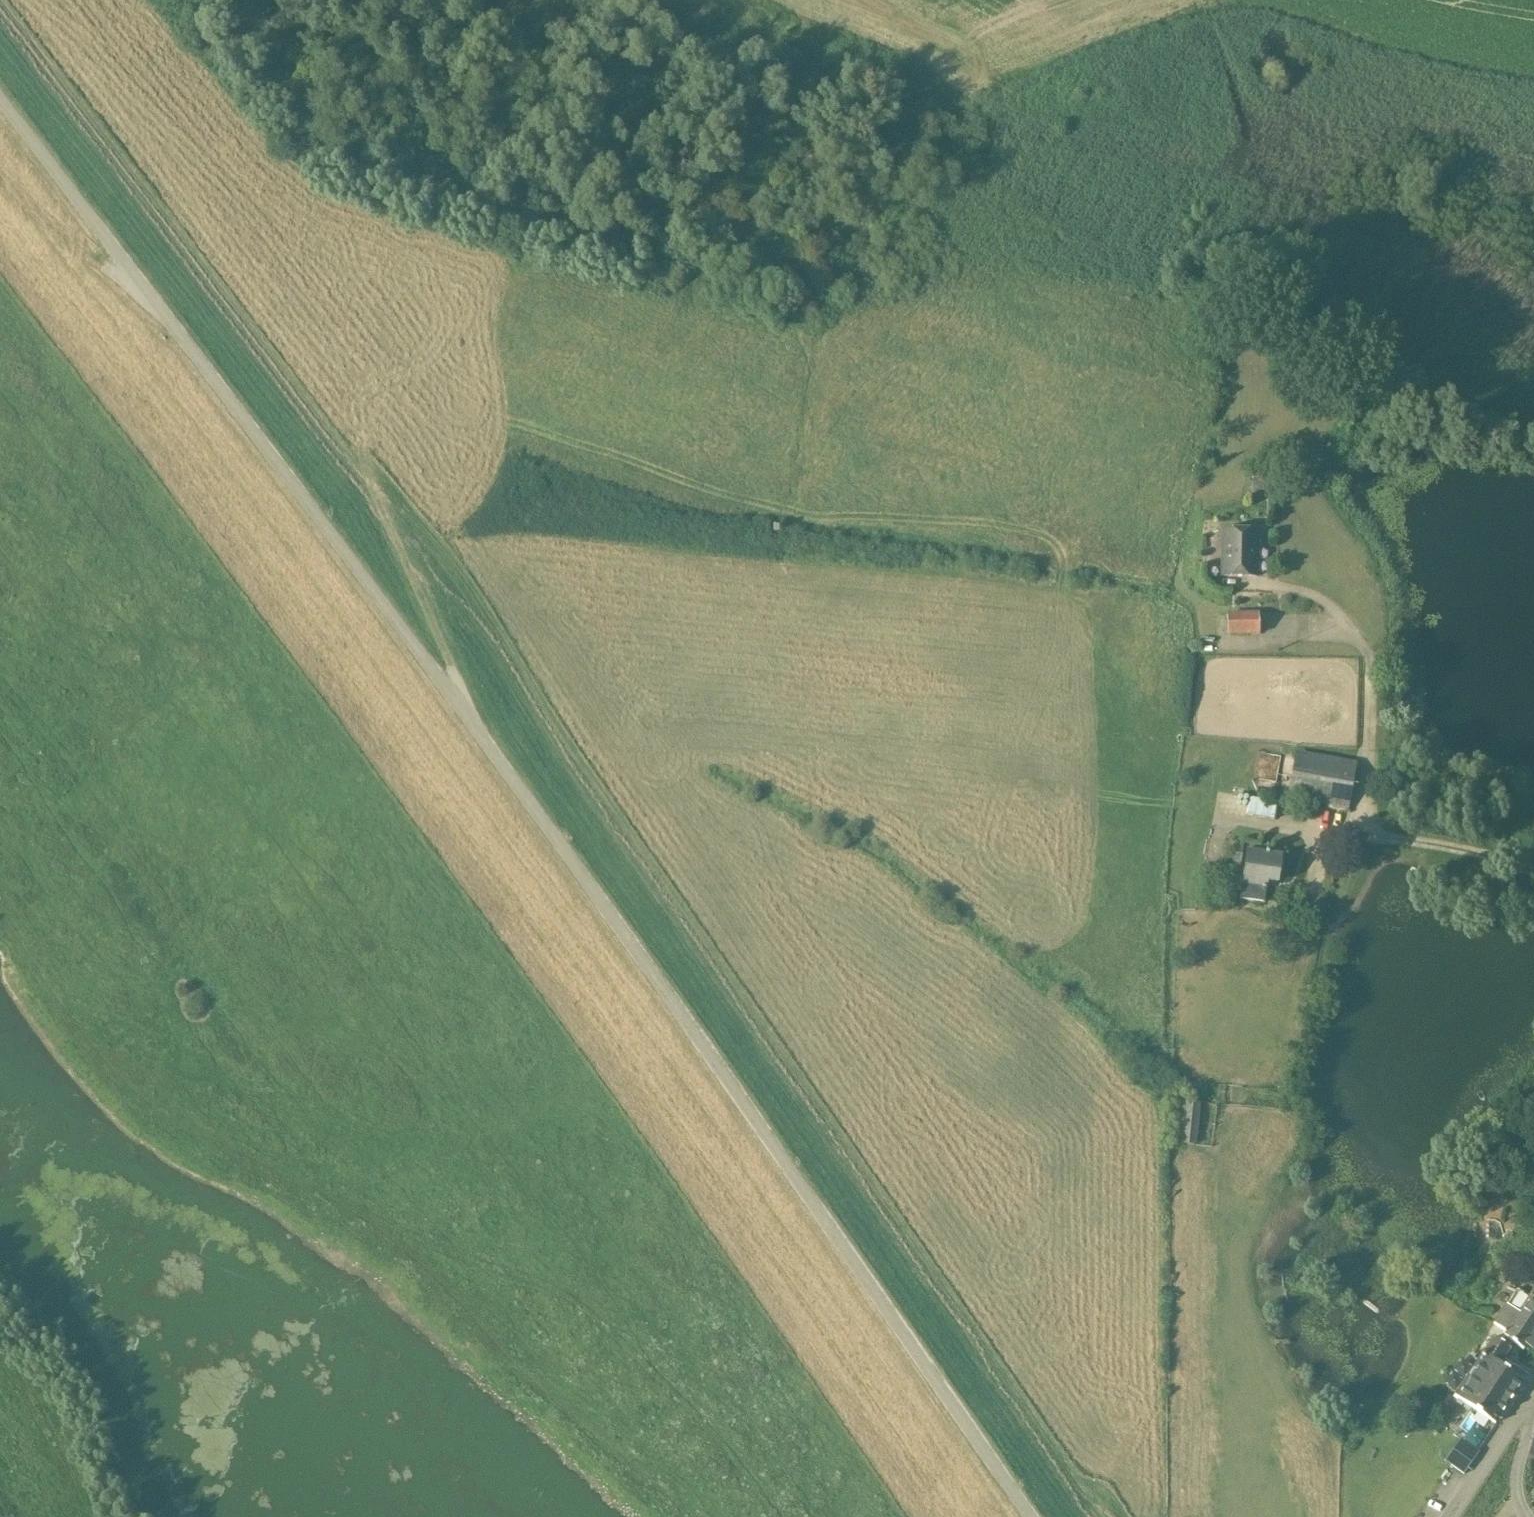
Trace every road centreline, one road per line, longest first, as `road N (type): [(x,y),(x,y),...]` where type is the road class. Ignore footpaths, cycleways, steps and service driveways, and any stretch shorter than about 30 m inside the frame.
road 1 (unclassified): [(1032,1516),(433,668),(0,108)]
road 2 (track): [(462,712),(452,663),(365,458)]
road 3 (unclassified): [(1449,1516),(1533,1390)]

